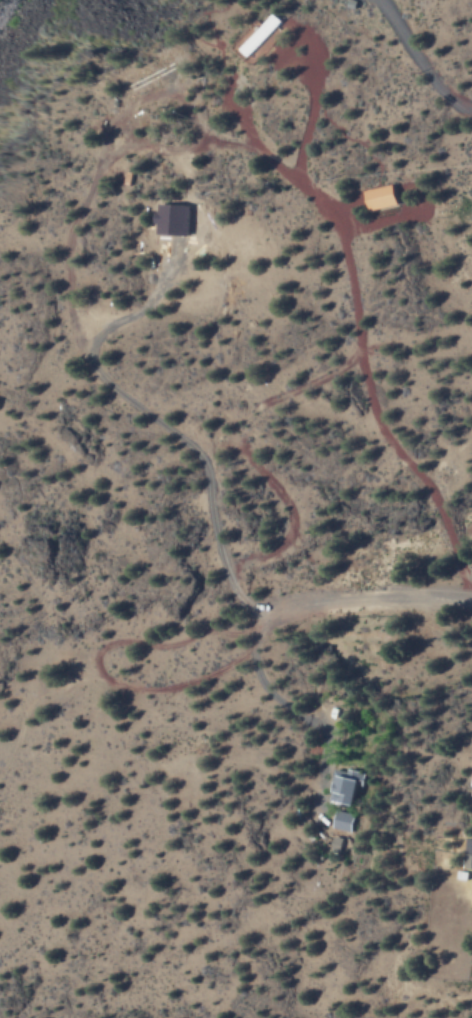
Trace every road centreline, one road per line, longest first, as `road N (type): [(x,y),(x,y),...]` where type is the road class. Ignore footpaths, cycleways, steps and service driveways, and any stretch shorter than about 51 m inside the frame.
road 1 (residential): [(471,596),(351,598),(269,612)]

